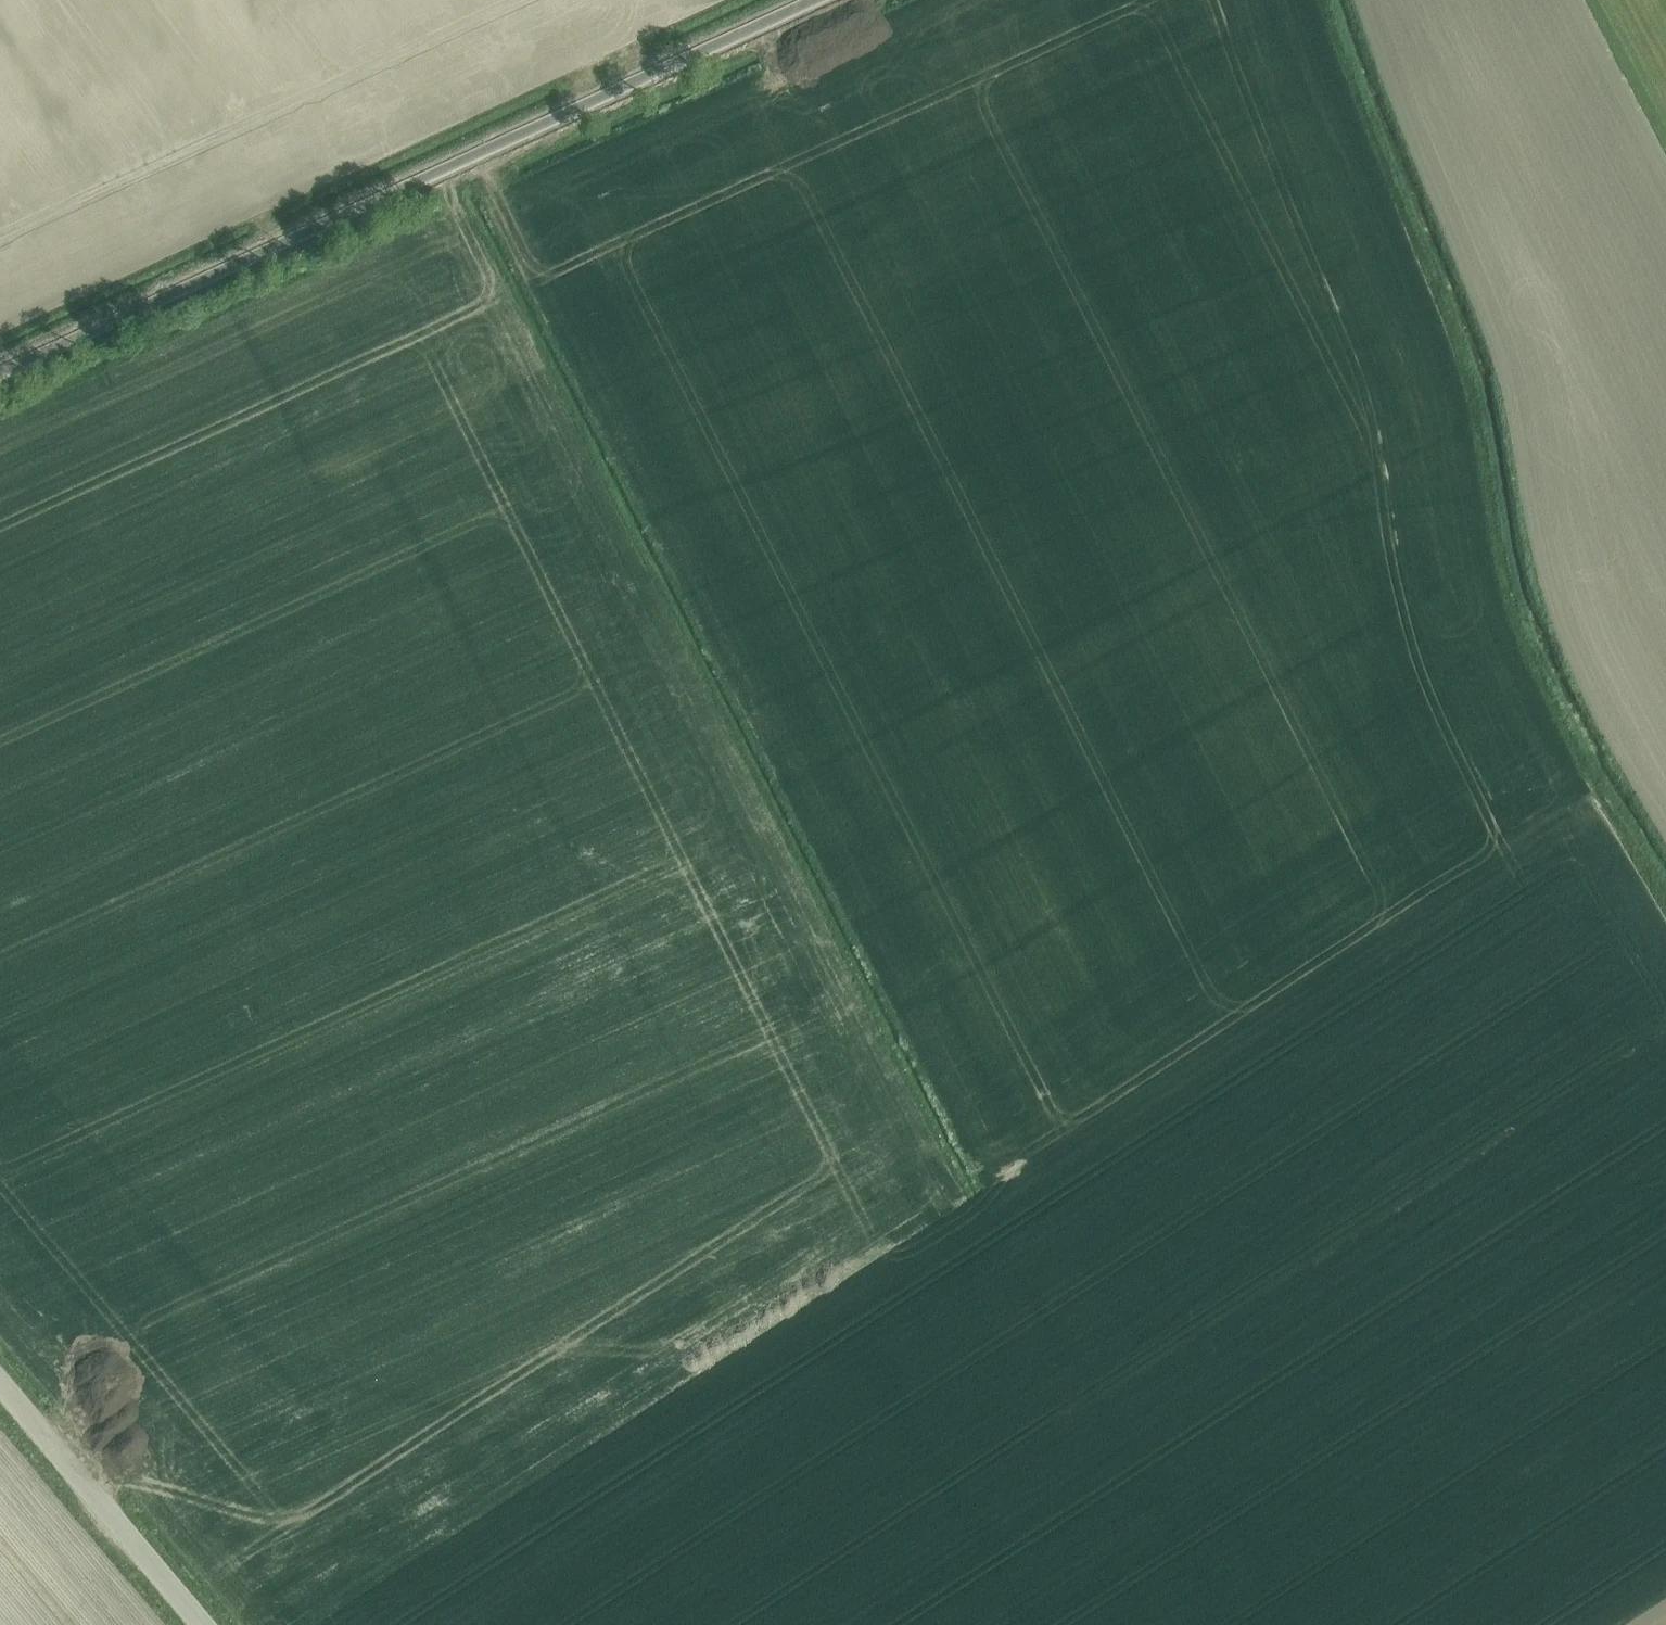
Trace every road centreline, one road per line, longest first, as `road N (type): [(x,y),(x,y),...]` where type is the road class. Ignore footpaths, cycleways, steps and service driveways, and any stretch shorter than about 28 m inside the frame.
road 1 (unclassified): [(0,374),(815,0)]
road 2 (tertiary): [(202,1624),(0,1385)]

